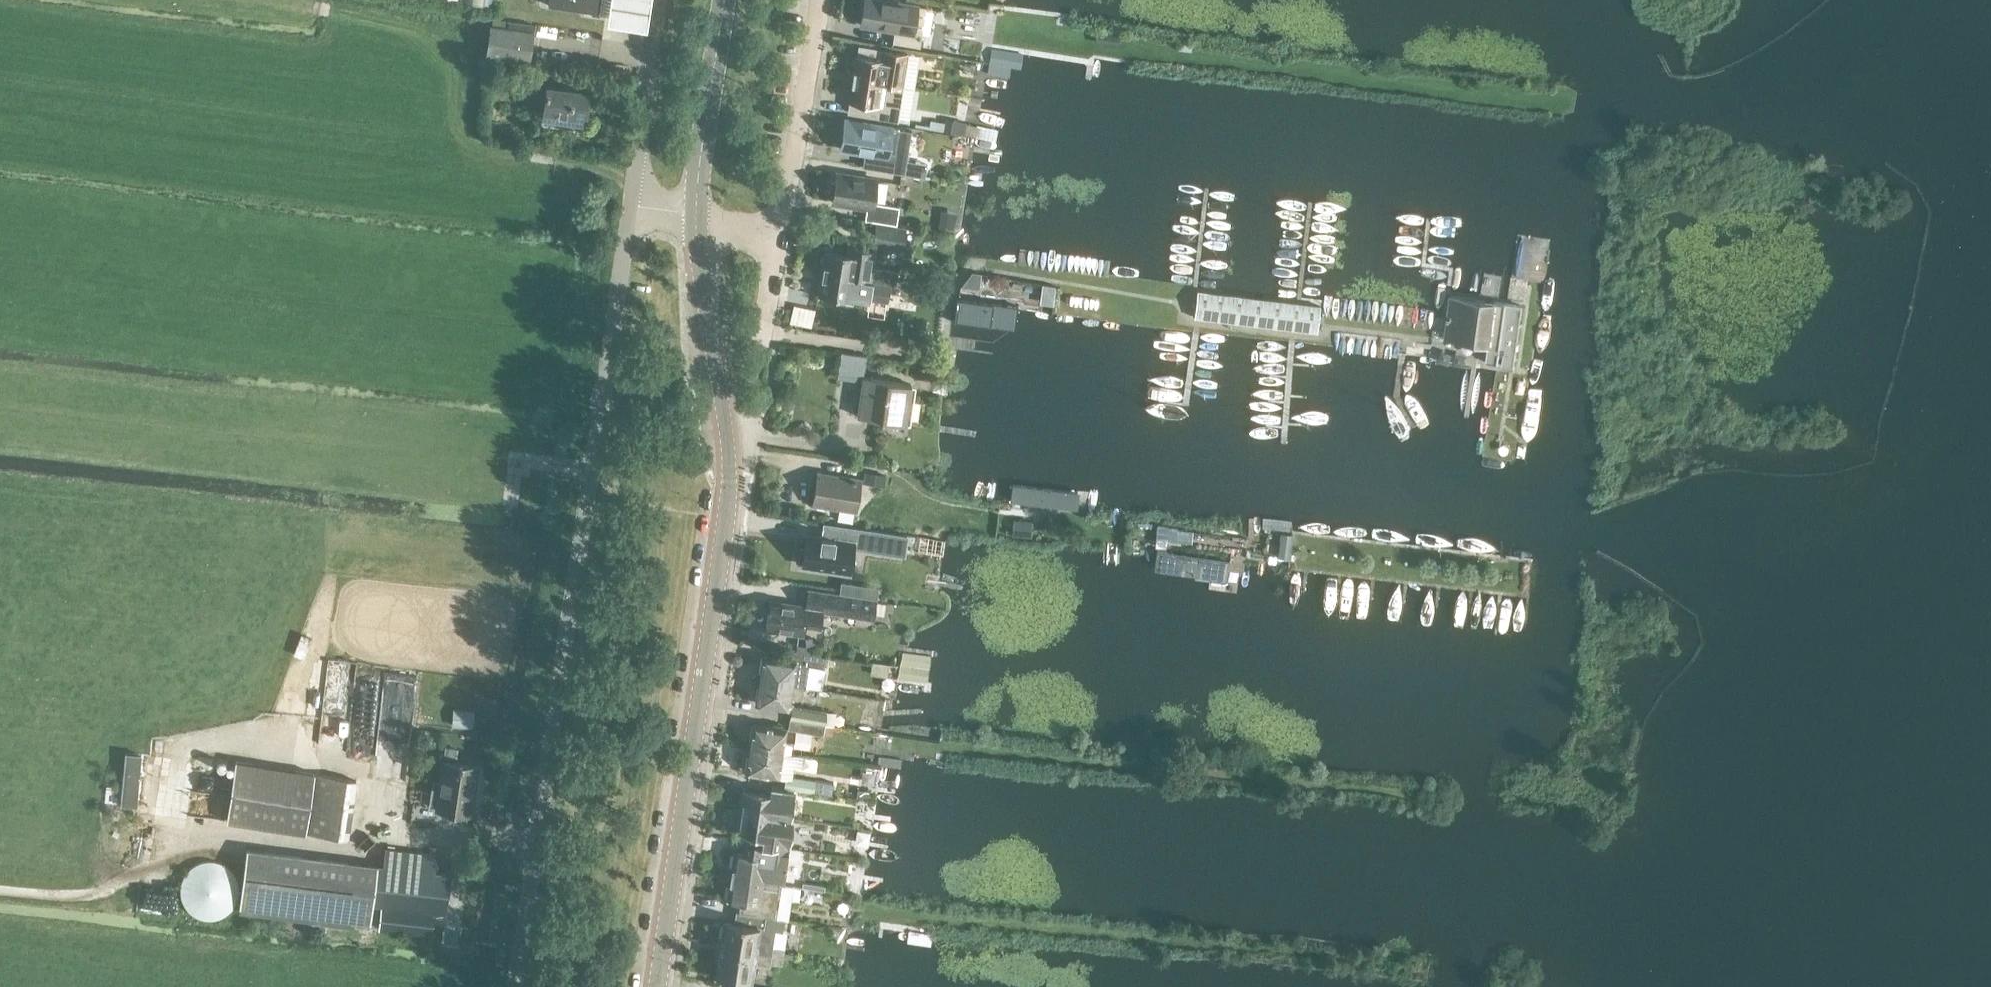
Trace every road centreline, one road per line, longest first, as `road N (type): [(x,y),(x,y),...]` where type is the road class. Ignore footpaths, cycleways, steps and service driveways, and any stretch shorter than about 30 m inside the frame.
road 1 (unclassified): [(515,986),(633,205)]
road 2 (secondary): [(657,986),(727,477),(695,219)]
road 3 (track): [(0,891),(67,898),(163,867),(232,833),(371,848),(381,828),(534,858)]
road 4 (track): [(311,5),(432,31),(452,51),(456,131),(475,150),(636,181)]
road 5 (unclassified): [(947,352),(765,333),(781,236)]
road 6 (unclassified): [(781,236),(819,0)]
road 7 (secondary): [(695,219),(723,0)]
road 8 (unclassified): [(633,205),(662,0)]
road 9 (track): [(509,507),(515,459),(594,472)]

